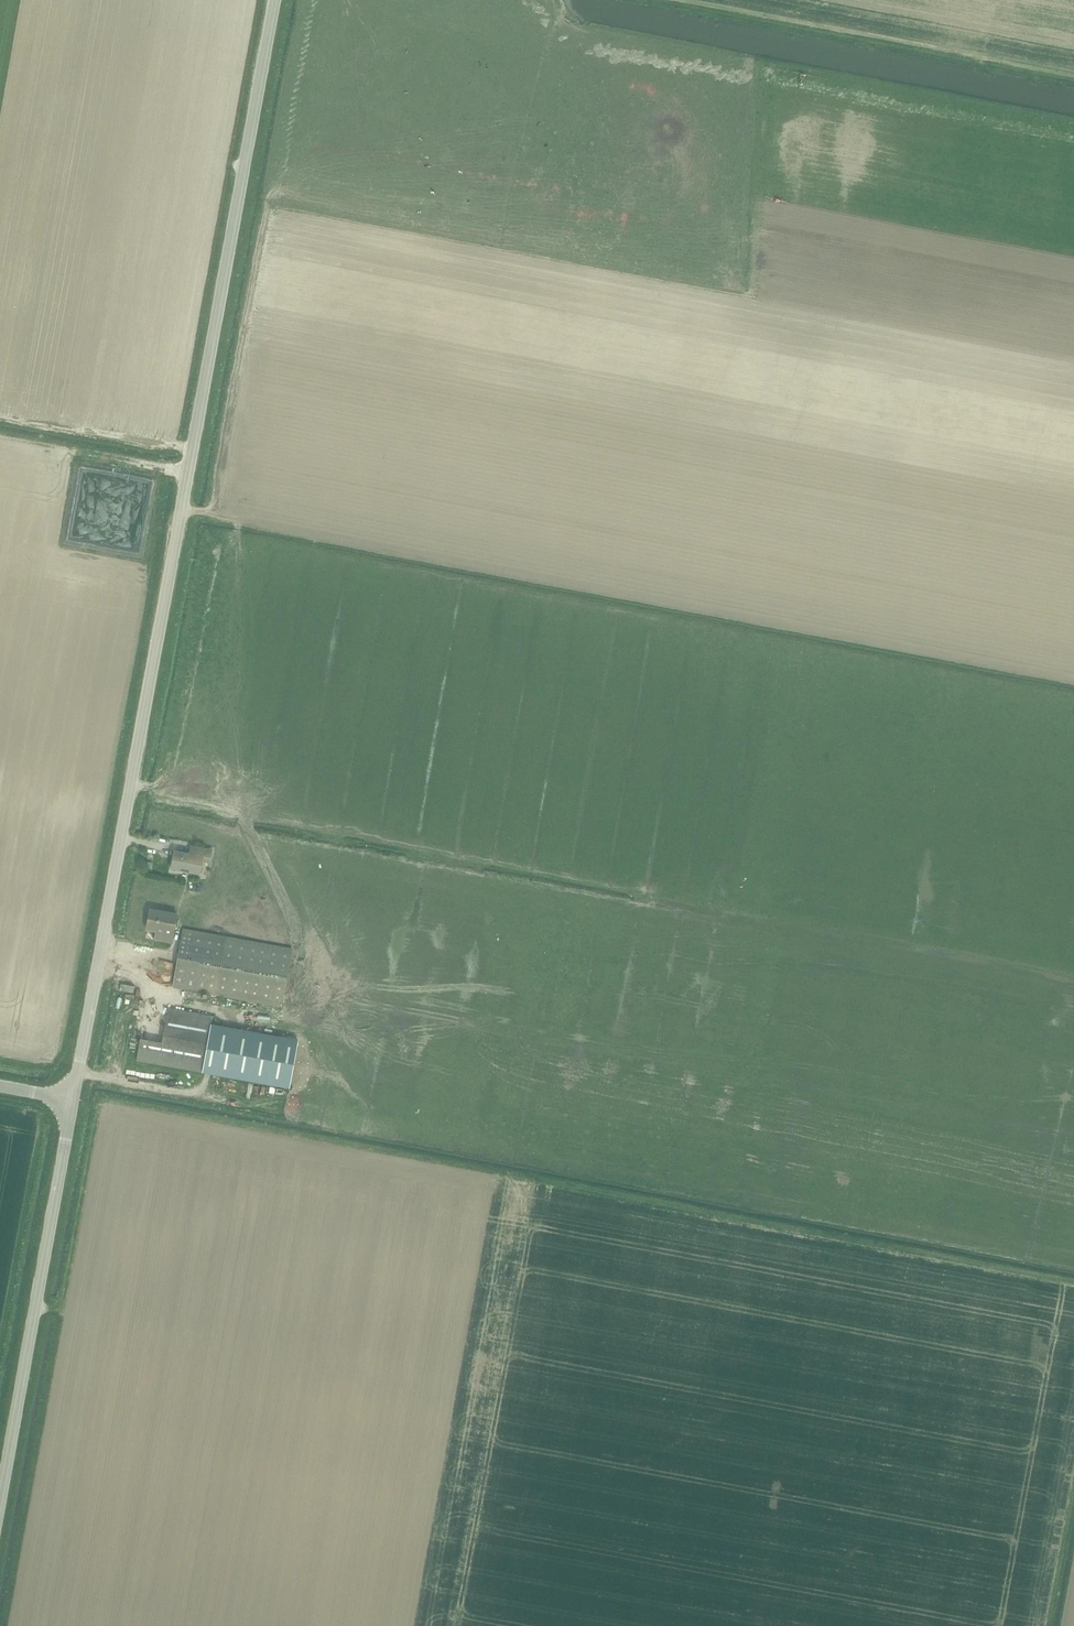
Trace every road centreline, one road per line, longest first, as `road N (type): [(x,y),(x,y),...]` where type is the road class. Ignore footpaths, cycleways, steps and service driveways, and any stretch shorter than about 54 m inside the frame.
road 1 (tertiary): [(72,1099),(276,0)]
road 2 (track): [(182,509),(1073,681)]
road 3 (tertiary): [(0,1504),(72,1099)]
road 4 (track): [(131,783),(454,856)]
road 5 (track): [(249,808),(246,831),(305,944),(297,998)]

